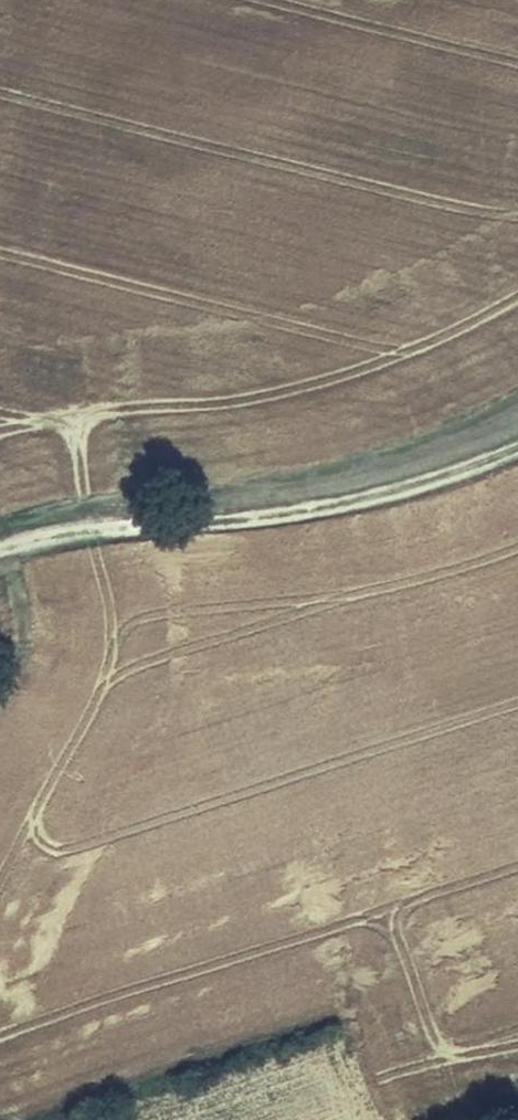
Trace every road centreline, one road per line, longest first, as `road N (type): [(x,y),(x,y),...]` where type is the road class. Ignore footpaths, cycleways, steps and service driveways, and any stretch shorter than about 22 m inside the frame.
road 1 (track): [(517,449),(479,466),(299,507),(160,523),(60,523),(0,536)]

